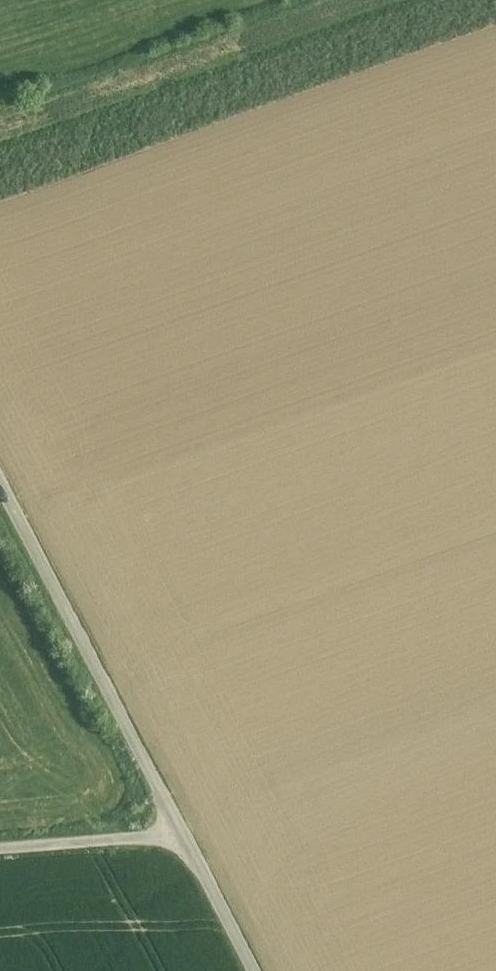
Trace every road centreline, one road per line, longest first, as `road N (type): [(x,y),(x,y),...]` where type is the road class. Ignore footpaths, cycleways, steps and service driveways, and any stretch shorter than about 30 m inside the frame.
road 1 (unclassified): [(251,970),(0,489)]

